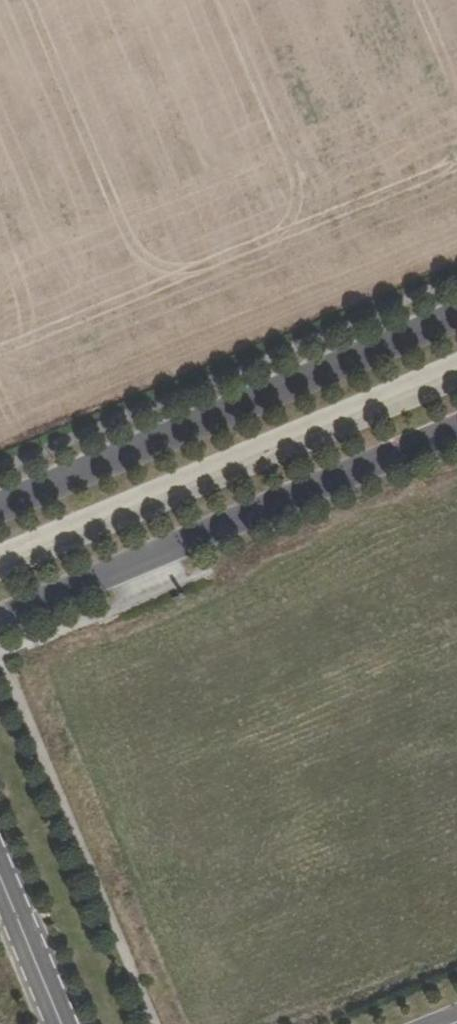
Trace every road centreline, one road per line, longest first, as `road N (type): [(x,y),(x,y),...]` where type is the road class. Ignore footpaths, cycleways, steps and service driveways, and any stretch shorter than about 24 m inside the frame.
road 1 (unclassified): [(456,316),(0,507)]
road 2 (unclassified): [(0,622),(456,432)]
road 3 (unclassified): [(0,881),(60,1023)]

